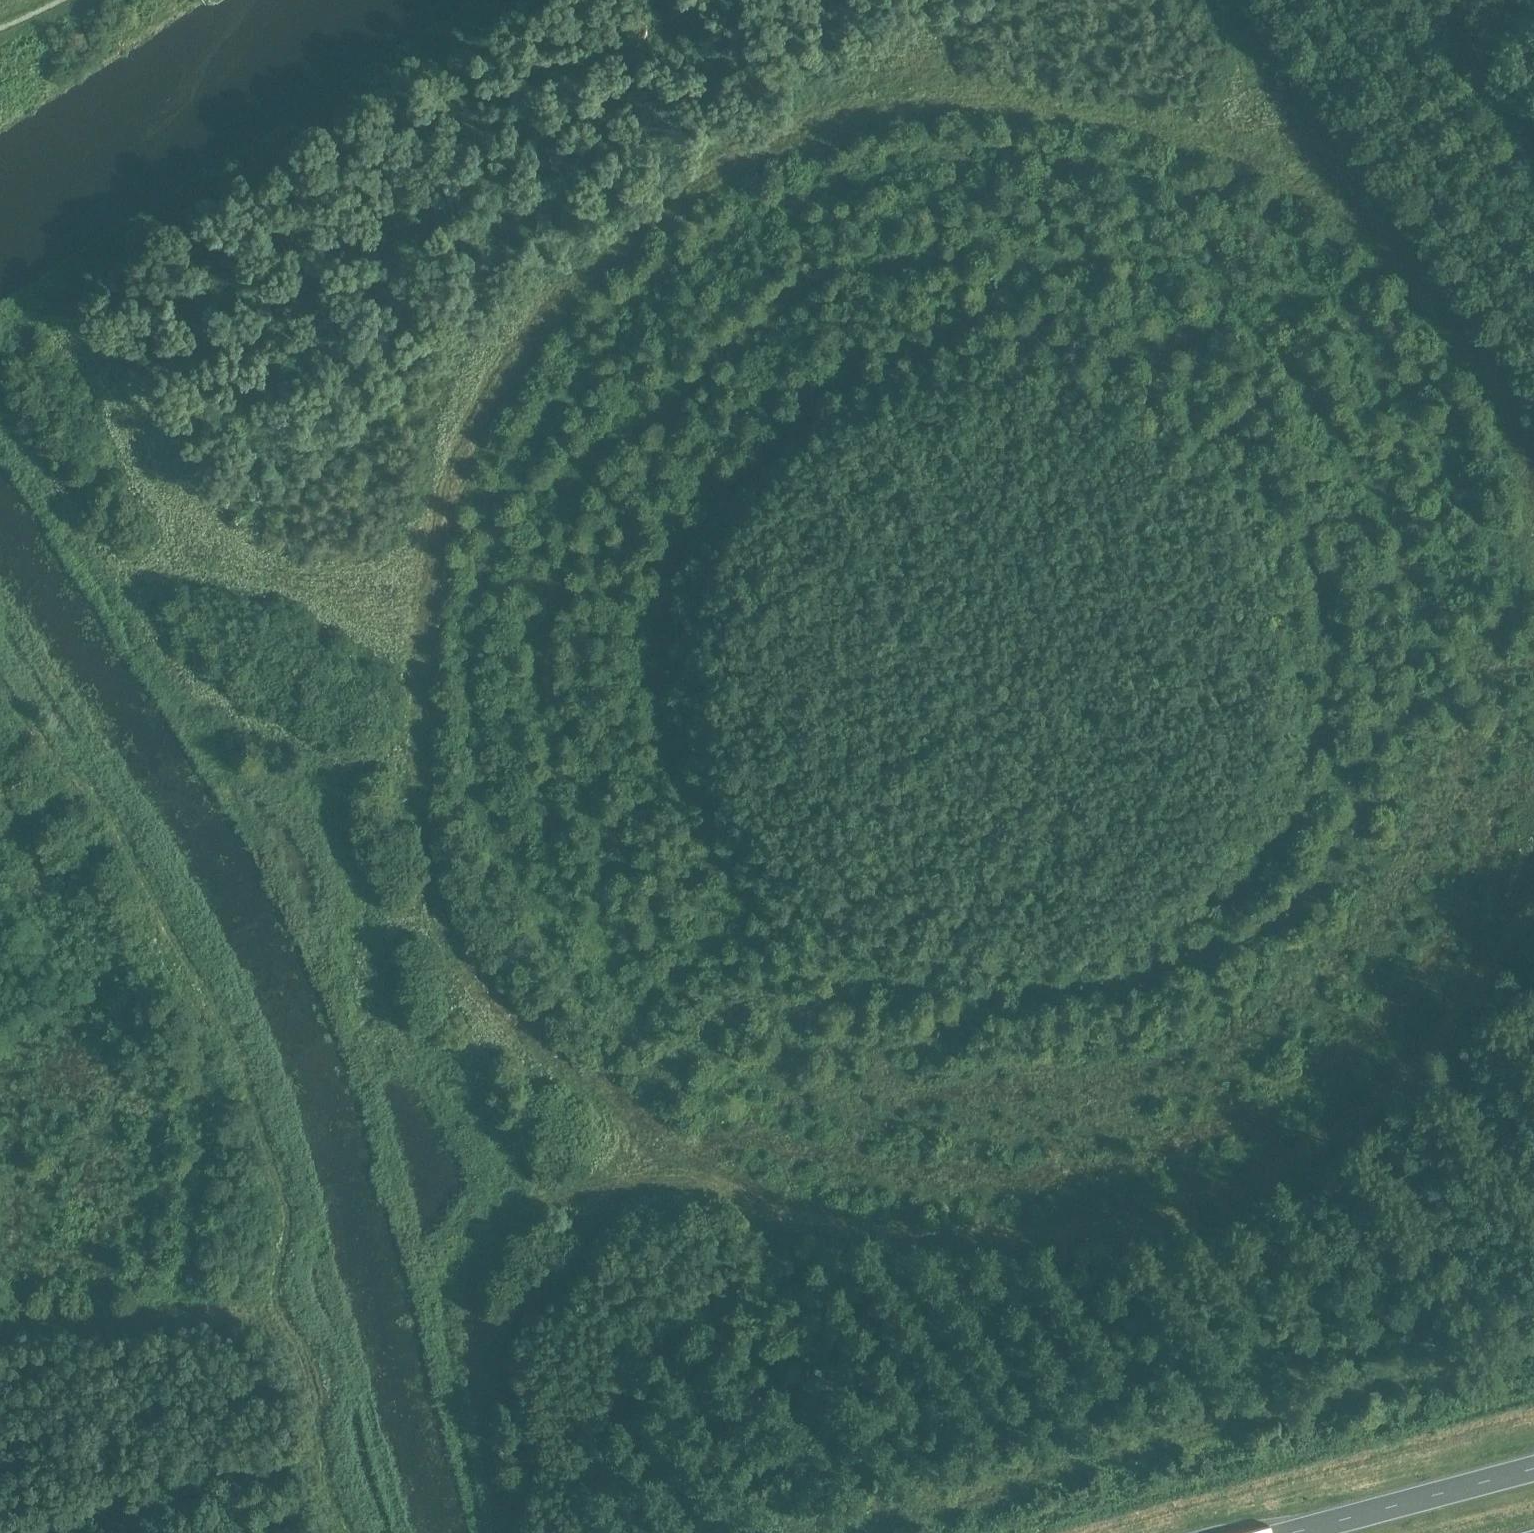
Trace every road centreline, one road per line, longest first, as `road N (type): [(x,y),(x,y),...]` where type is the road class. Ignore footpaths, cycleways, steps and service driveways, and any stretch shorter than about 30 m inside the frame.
road 1 (trunk): [(1533,1470),(1298,1532)]

